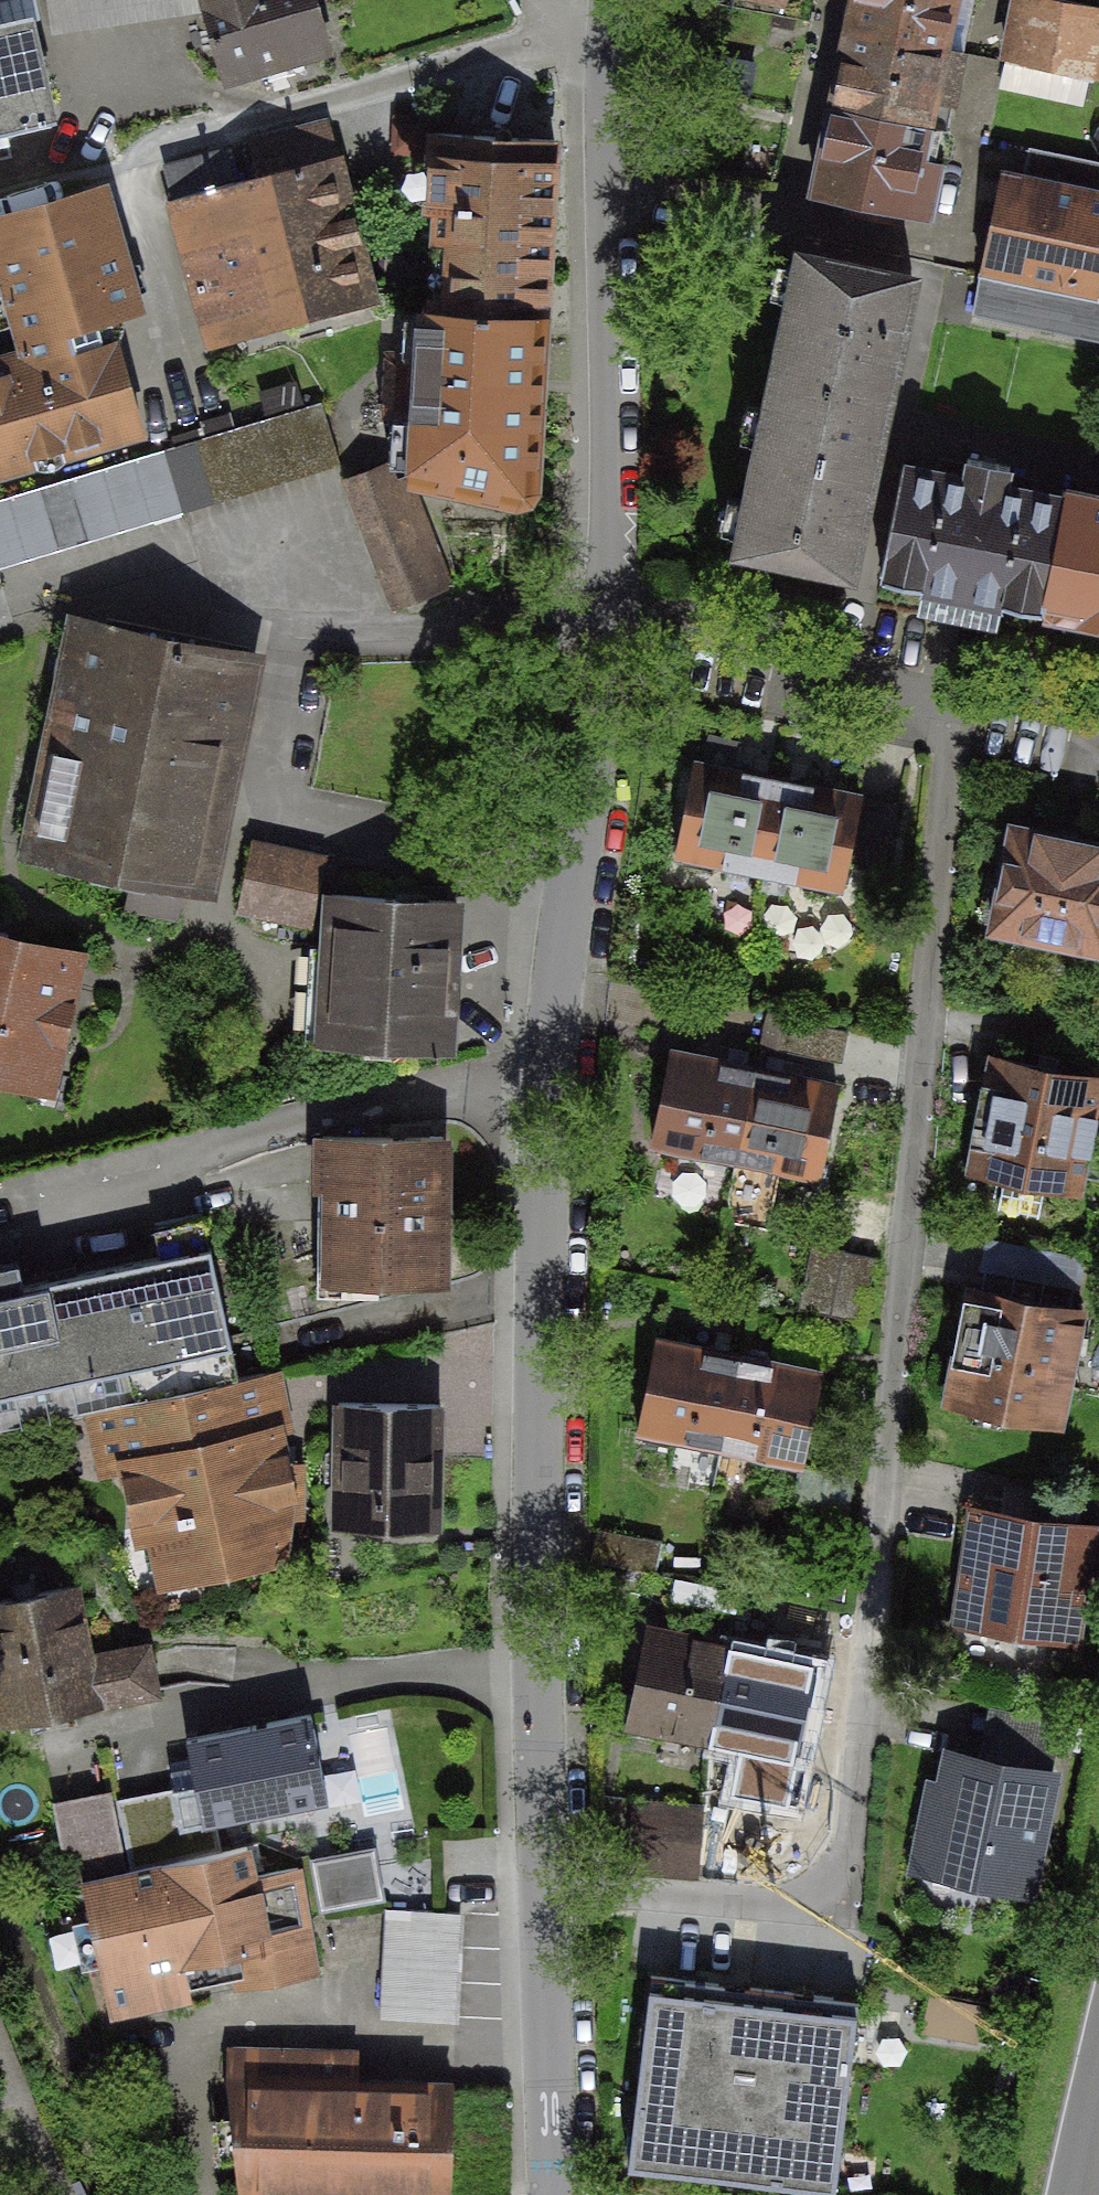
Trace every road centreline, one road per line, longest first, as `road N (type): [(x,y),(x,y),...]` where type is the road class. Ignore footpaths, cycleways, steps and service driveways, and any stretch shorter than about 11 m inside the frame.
road 1 (residential): [(953,684),(843,1904),(549,1900)]
road 2 (residential): [(611,618),(548,1089),(549,1900)]
road 3 (residential): [(612,43),(611,618)]
road 4 (residential): [(611,618),(953,684)]
road 5 (residential): [(549,1900),(552,2194)]
road 6 (residential): [(953,684),(1098,721)]

